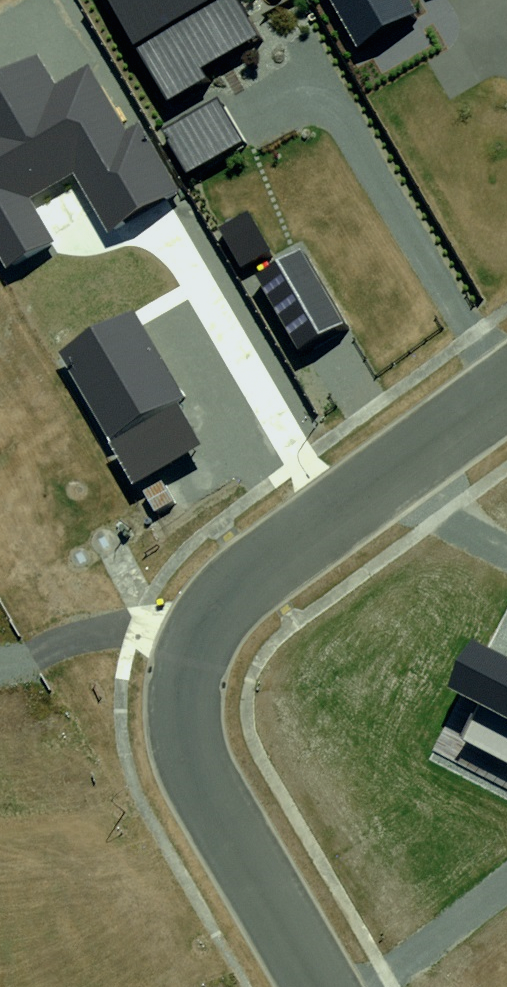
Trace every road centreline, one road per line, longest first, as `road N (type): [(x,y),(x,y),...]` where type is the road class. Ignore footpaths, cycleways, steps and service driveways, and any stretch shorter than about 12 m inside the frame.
road 1 (residential): [(202,780),(183,707),(207,616),(506,393)]
road 2 (residential): [(202,780),(320,986)]

